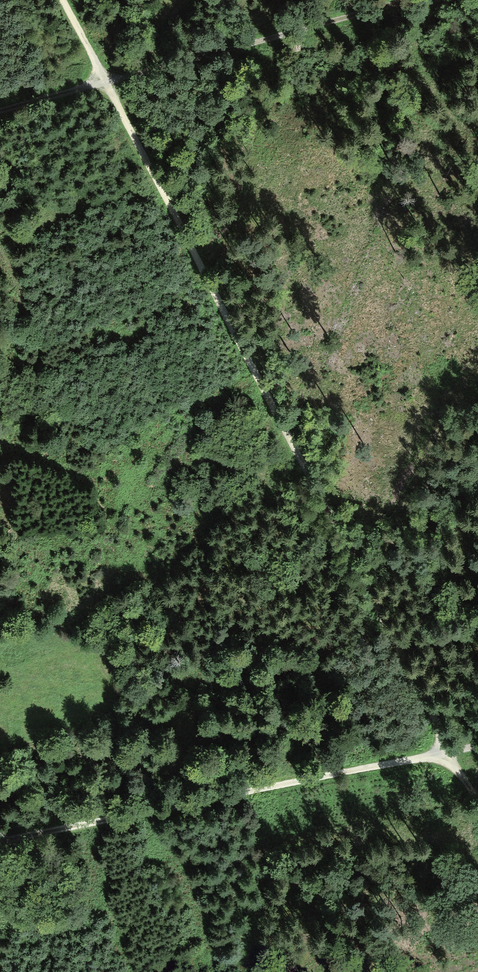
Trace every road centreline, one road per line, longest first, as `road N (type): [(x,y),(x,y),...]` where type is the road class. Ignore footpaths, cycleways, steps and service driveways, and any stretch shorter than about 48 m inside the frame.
road 1 (track): [(451,752),(66,0)]
road 2 (track): [(0,842),(477,746)]
road 3 (track): [(409,0),(0,110)]

